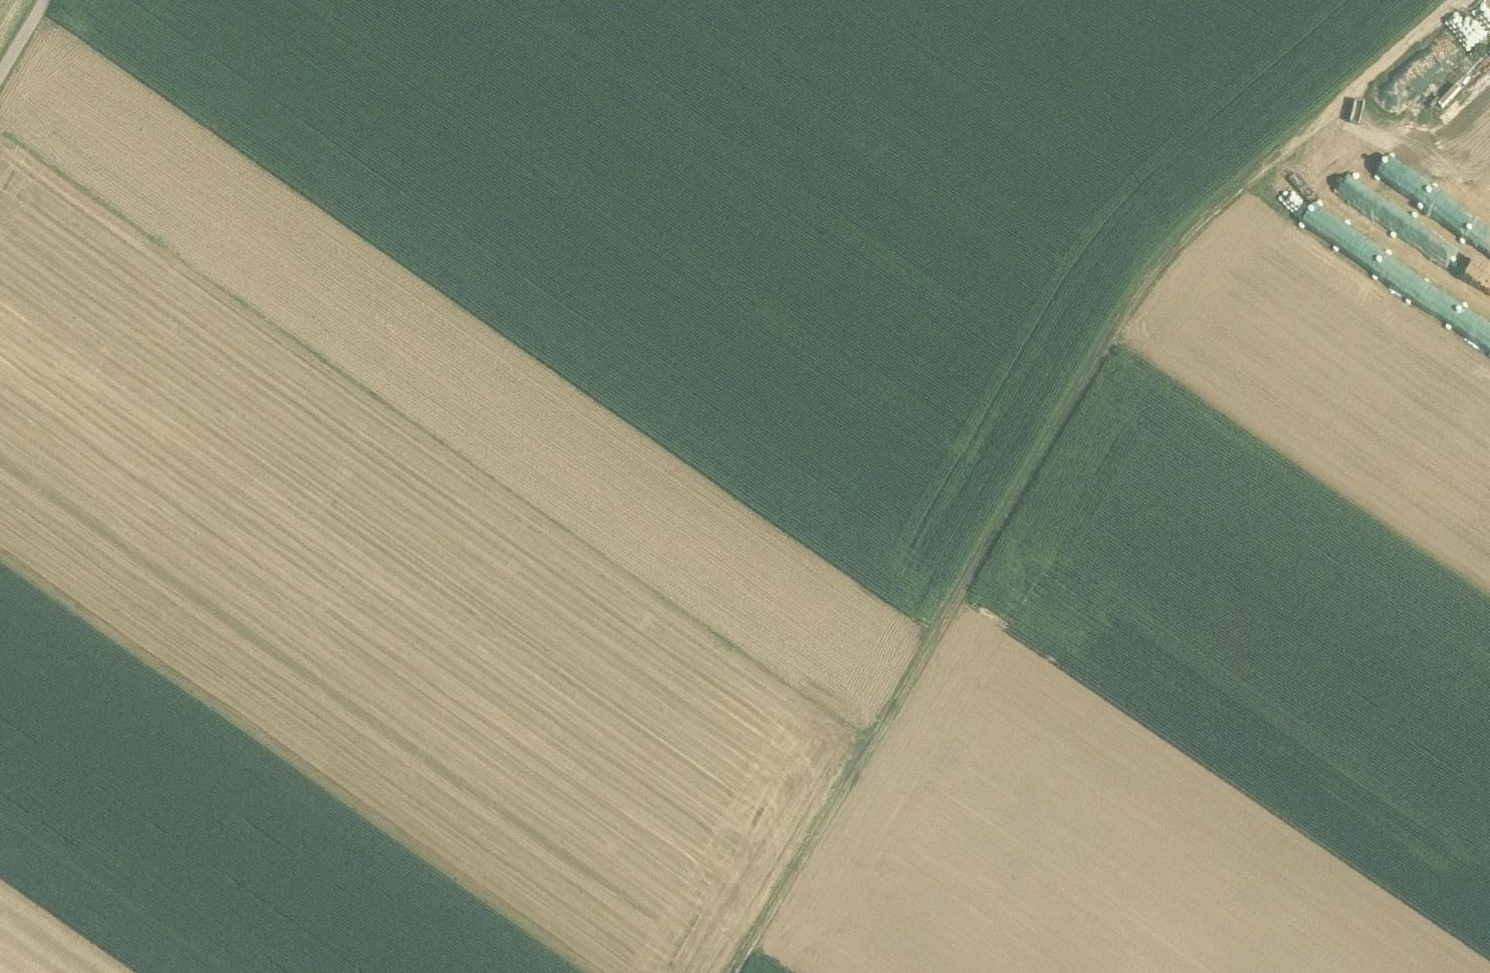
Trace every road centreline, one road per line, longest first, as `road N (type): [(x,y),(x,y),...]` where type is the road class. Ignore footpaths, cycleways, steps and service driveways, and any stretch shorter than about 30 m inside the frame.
road 1 (track): [(736,972),(1159,266),(1455,0)]

